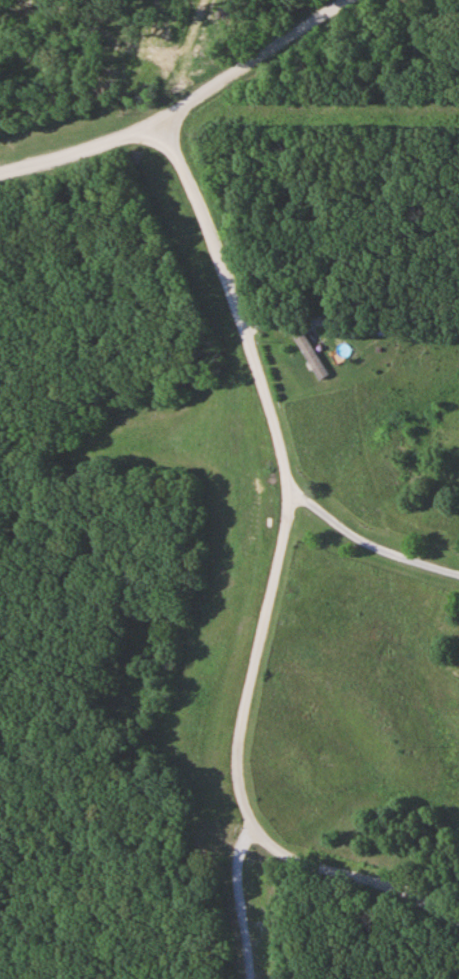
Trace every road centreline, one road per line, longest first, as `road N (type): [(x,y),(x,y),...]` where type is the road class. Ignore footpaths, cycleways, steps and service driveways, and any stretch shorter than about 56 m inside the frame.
road 1 (residential): [(458,918),(393,879),(273,842),(246,804),(239,761),(245,702),(294,492),(244,317),(164,118)]
road 2 (residential): [(0,167),(91,146),(186,108),(340,0)]
road 3 (residential): [(201,97),(458,102)]
road 4 (residential): [(294,492),(310,495),(360,538),(458,572)]

